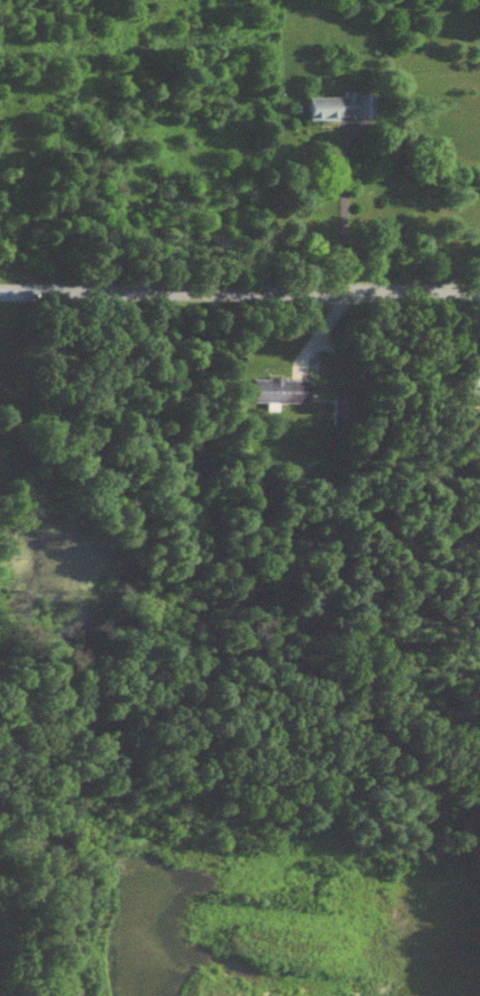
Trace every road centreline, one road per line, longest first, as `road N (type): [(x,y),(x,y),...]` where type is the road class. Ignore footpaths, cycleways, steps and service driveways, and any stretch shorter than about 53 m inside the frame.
road 1 (residential): [(0,293),(479,293)]

